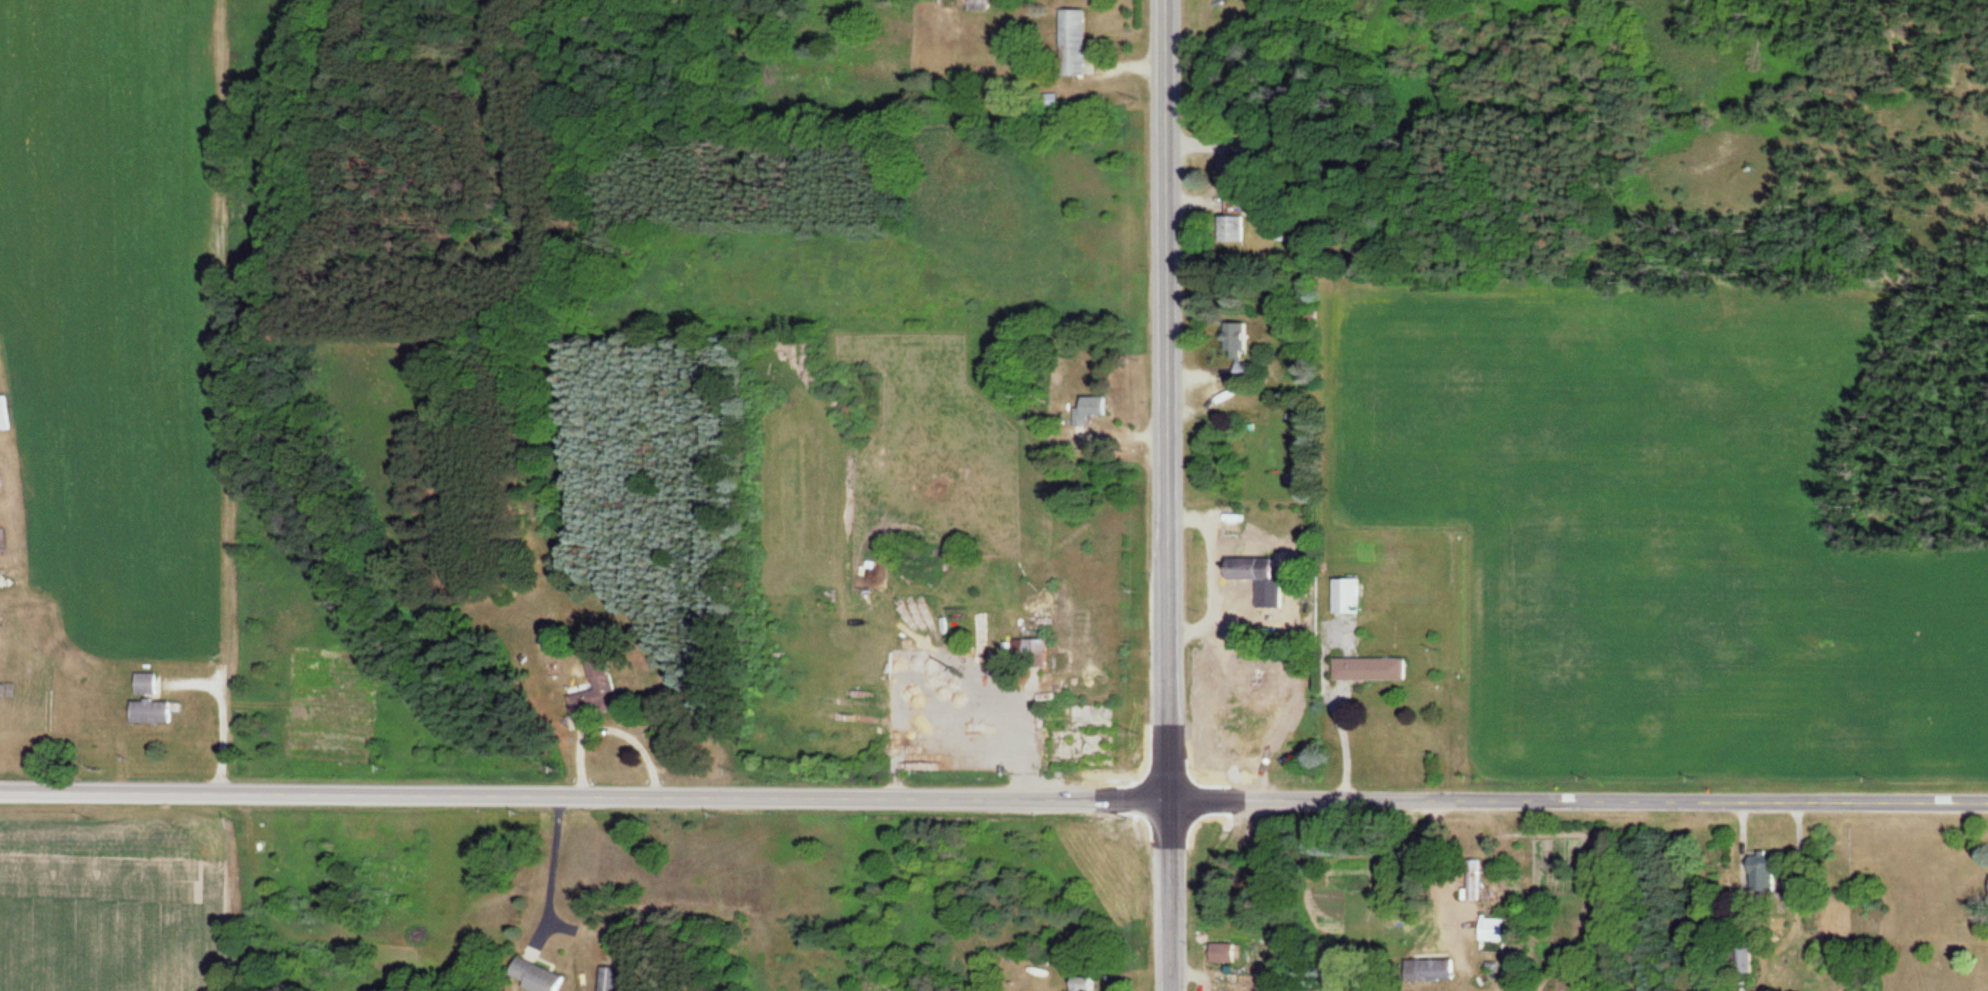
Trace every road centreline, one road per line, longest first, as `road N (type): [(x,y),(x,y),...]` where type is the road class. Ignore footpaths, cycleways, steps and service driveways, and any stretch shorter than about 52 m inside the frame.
road 1 (tertiary): [(1167,799),(0,791)]
road 2 (primary): [(1167,990),(1166,0)]
road 3 (tertiary): [(1987,804),(1167,799)]

